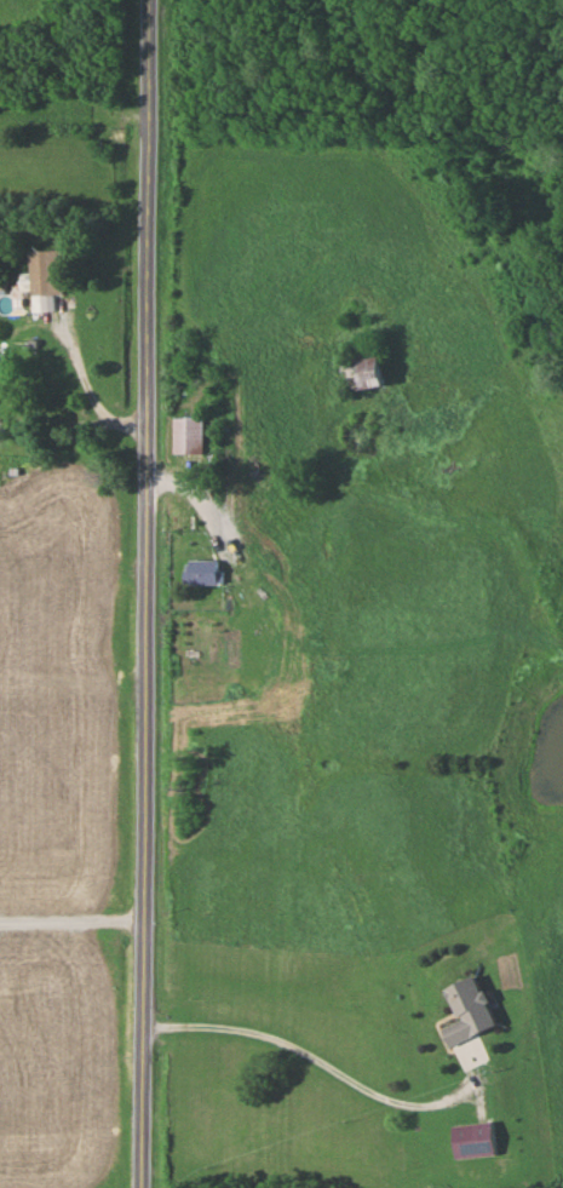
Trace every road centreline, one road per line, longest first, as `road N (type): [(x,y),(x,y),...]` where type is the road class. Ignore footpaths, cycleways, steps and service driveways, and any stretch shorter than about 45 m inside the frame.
road 1 (tertiary): [(153,0),(143,1187)]
road 2 (residential): [(149,689),(0,683)]
road 3 (residential): [(149,924),(0,924)]
road 4 (residential): [(149,570),(2,572)]
road 5 (residential): [(0,1106),(144,1108)]

